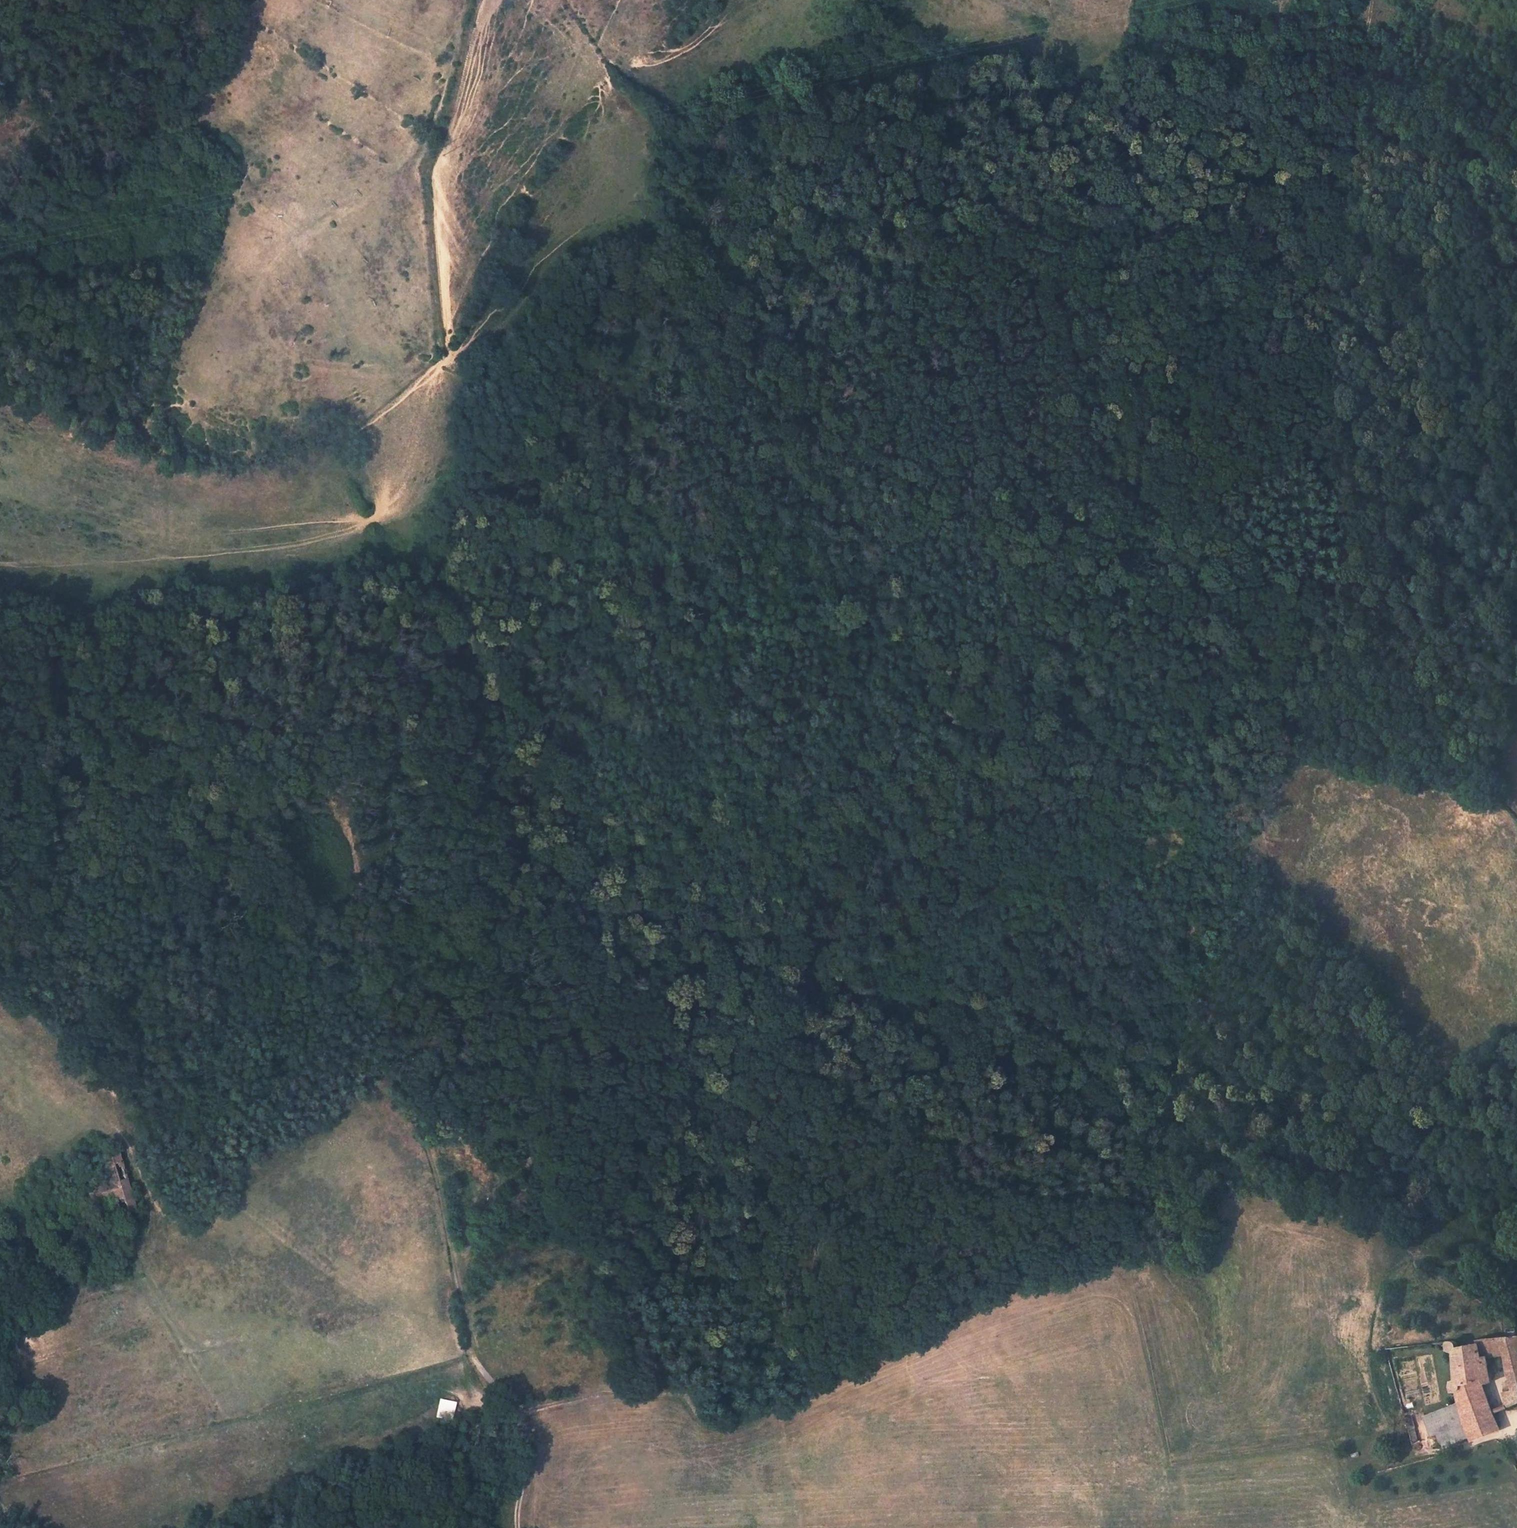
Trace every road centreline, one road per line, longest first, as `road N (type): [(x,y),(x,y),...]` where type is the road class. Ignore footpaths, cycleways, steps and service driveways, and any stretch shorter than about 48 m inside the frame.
road 1 (track): [(425,1141),(460,1329),(492,1386),(518,1412),(526,1447),(518,1527)]

